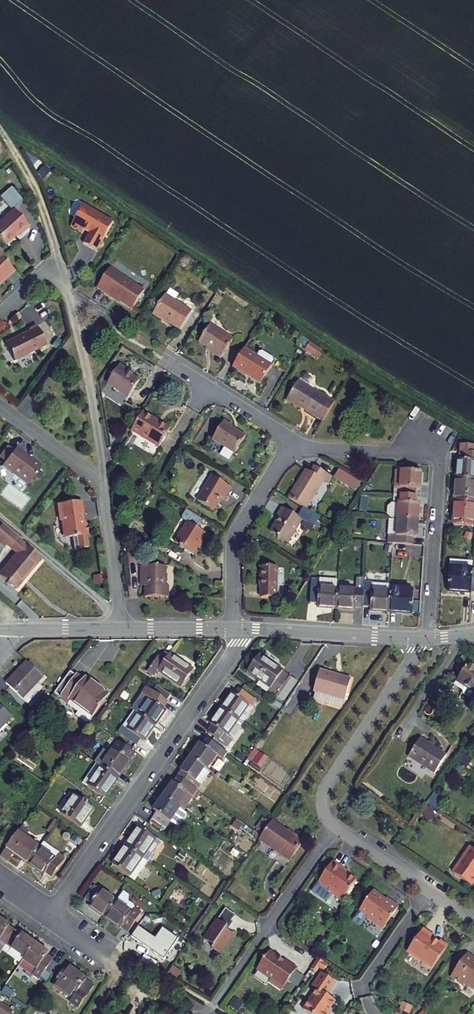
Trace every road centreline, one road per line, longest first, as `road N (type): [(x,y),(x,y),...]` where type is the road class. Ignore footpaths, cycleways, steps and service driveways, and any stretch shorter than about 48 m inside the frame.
road 1 (residential): [(48,913),(231,657),(239,629)]
road 2 (residential): [(299,450),(439,455),(427,638)]
road 3 (residential): [(427,638),(322,790),(336,826)]
road 4 (residential): [(212,1006),(336,826)]
road 5 (residential): [(61,270),(89,380),(102,482)]
road 6 (residential): [(232,629),(236,537),(279,464),(299,450)]
road 7 (residential): [(239,629),(427,638)]
road 8 (residential): [(164,360),(299,450)]
road 9 (track): [(0,126),(31,171),(61,270)]
road 10 (residential): [(102,482),(122,629)]
road 11 (residential): [(0,406),(102,482)]

